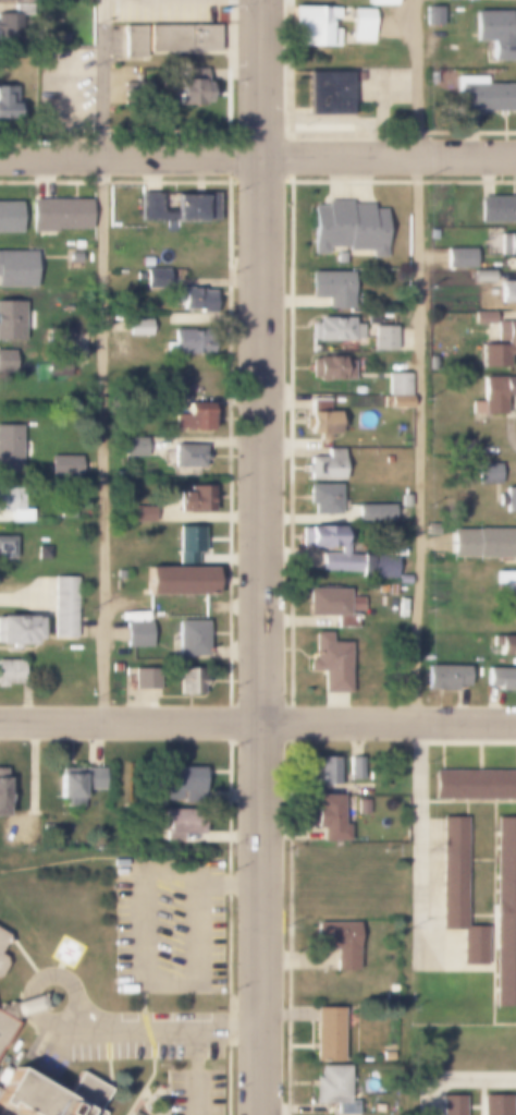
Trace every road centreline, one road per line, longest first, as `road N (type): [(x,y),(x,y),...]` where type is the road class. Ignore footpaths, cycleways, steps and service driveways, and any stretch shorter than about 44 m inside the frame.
road 1 (tertiary): [(262,1114),(263,0)]
road 2 (residential): [(262,156),(0,157)]
road 3 (residential): [(261,724),(0,721)]
road 4 (residential): [(515,724),(261,724)]
road 5 (residential): [(262,156),(515,156)]

